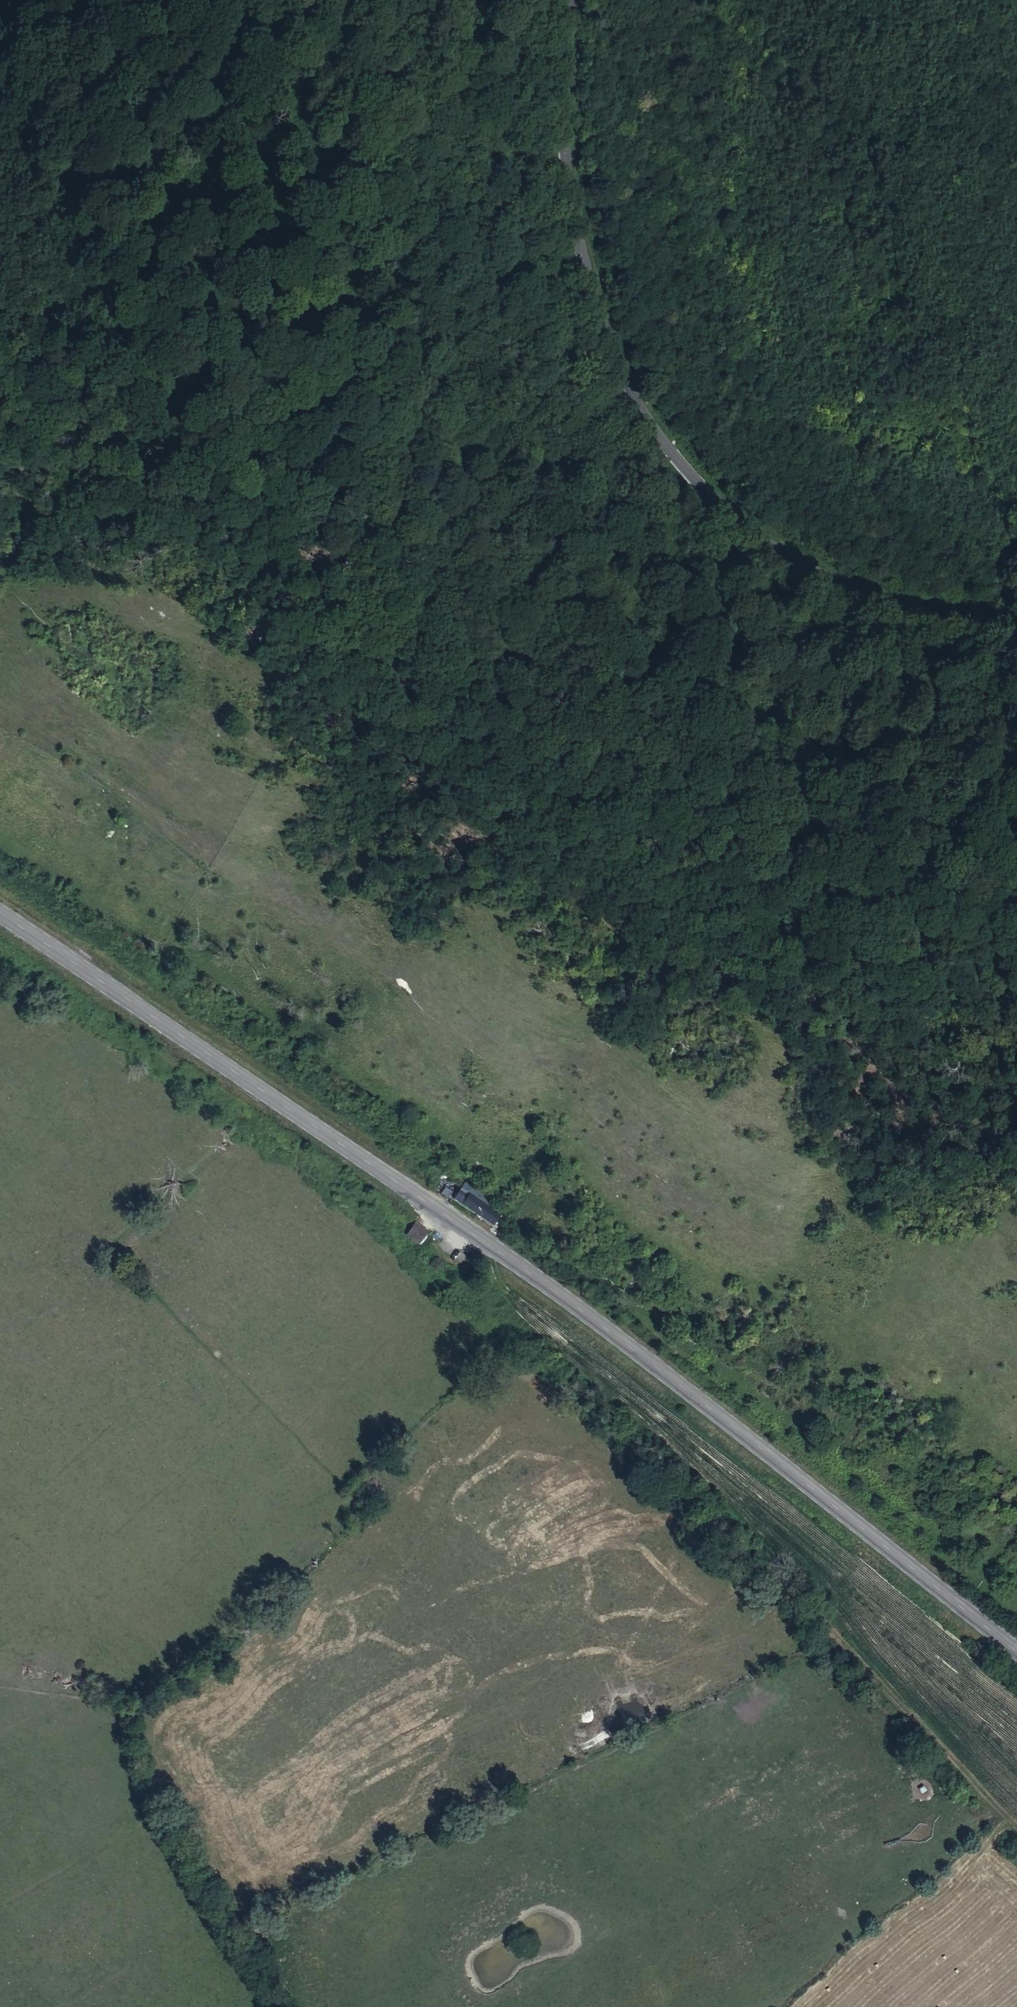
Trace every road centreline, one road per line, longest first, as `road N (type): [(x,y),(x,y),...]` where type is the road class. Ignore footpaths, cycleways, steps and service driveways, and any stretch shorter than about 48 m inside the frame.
road 1 (primary): [(1016,1653),(692,1395),(472,1233),(0,914)]
road 2 (tertiary): [(1016,626),(894,607),(802,567),(666,442),(636,397),(576,234),(565,108),(568,0)]

